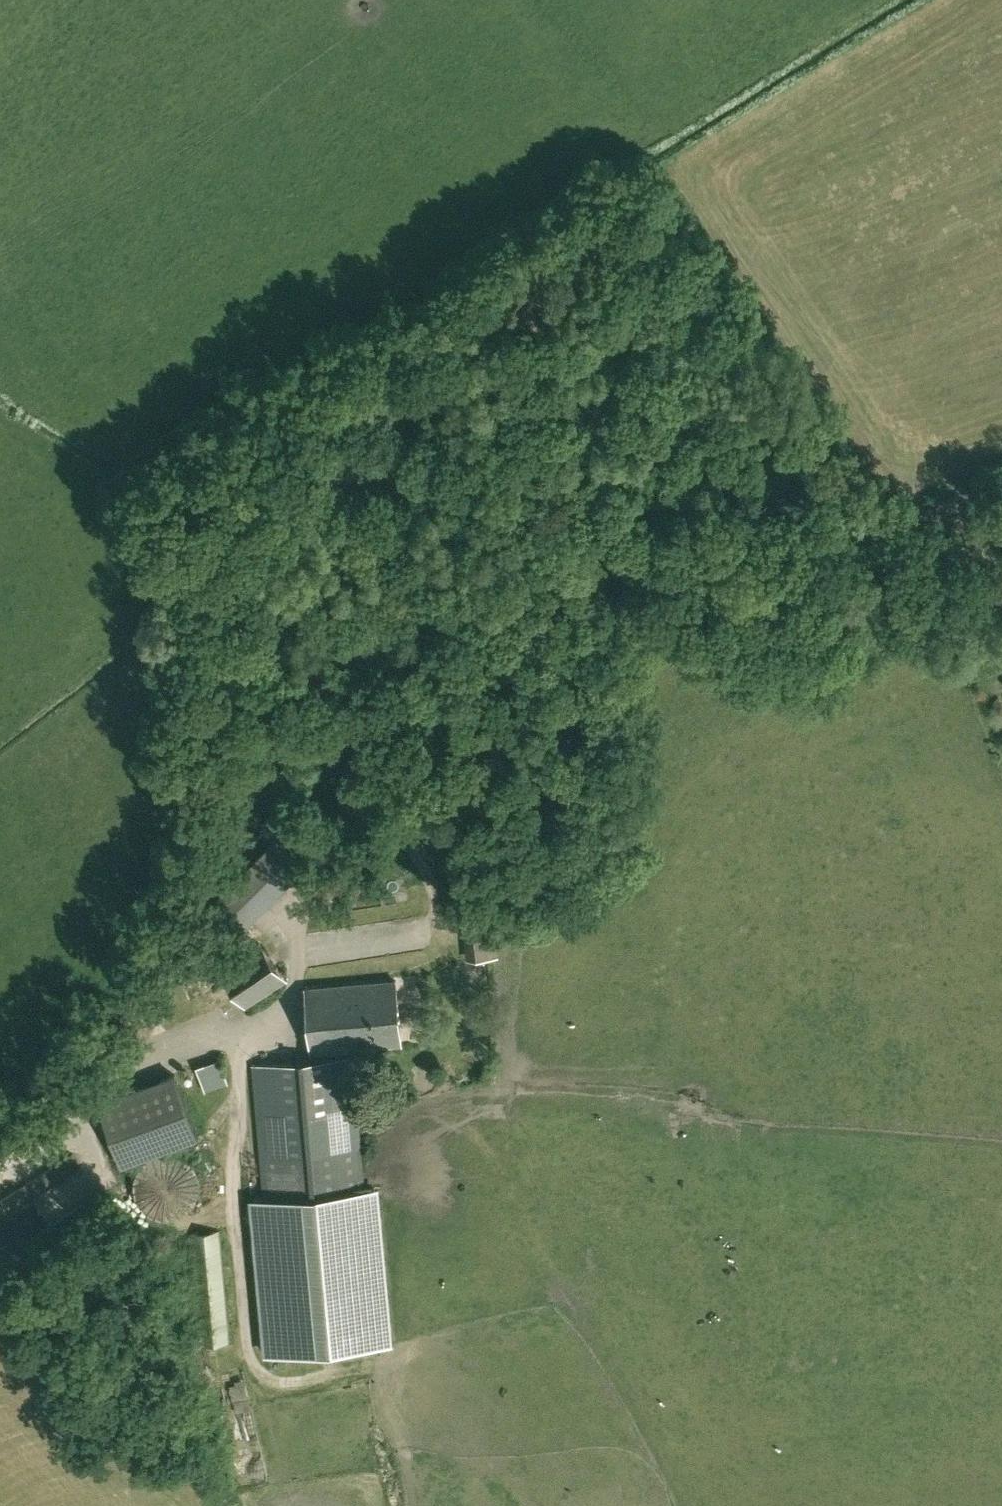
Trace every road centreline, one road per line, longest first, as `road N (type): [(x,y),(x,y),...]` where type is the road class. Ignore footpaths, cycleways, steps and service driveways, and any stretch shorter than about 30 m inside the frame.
road 1 (residential): [(1001,482),(587,633),(311,872),(292,915),(299,975)]

